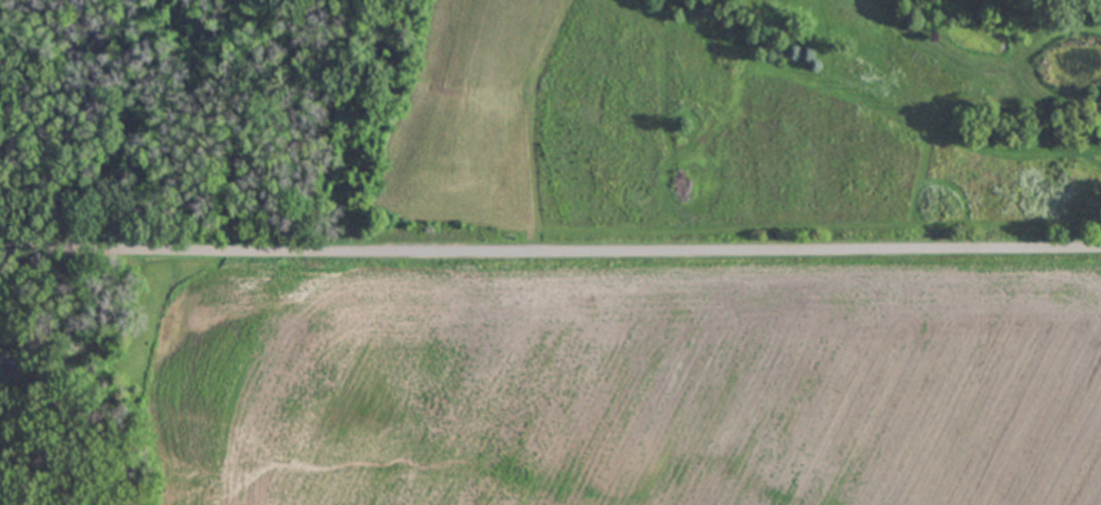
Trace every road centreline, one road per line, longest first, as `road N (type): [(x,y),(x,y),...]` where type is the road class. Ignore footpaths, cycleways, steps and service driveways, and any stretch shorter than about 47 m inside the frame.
road 1 (residential): [(0,261),(1100,260)]

